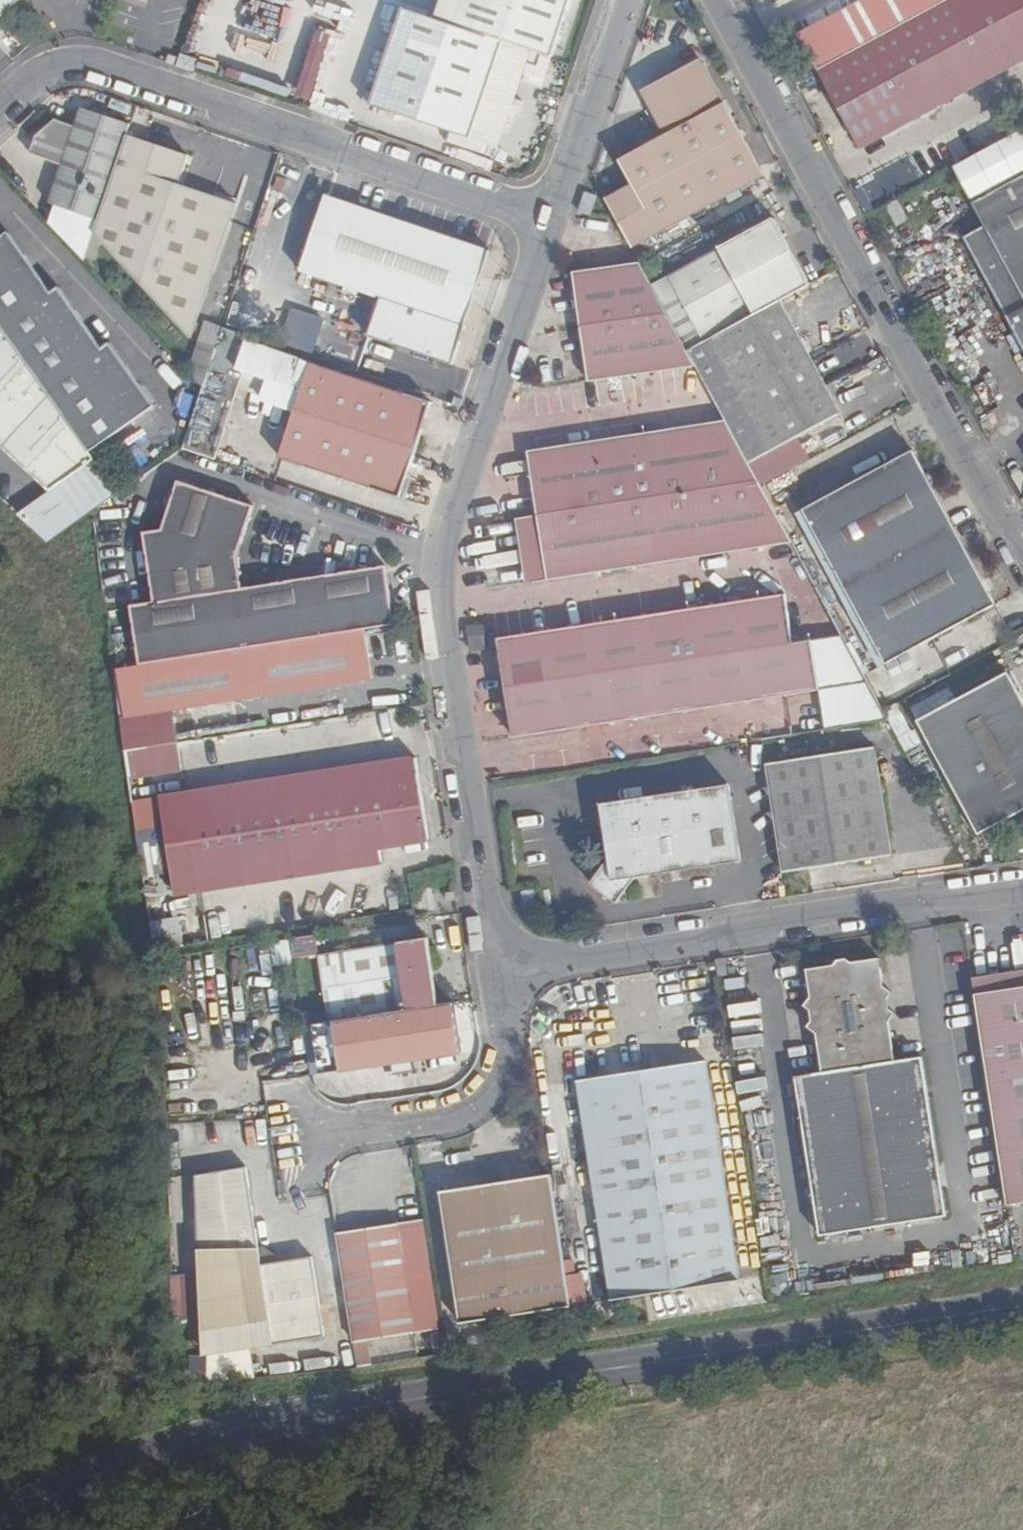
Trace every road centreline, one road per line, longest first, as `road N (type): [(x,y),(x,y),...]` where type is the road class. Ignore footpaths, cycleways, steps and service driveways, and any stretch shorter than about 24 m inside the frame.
road 1 (secondary): [(0,1522),(147,1453),(218,1432),(1022,1305)]
road 2 (residential): [(551,221),(450,521),(440,580),(489,904),(504,938)]
road 3 (residential): [(1022,547),(718,0)]
road 4 (residential): [(0,104),(60,62),(109,66),(551,221)]
road 5 (residential): [(504,938),(582,960),(1022,891)]
road 6 (residential): [(504,938),(510,1042),(502,1082),(472,1110),(438,1121),(312,1132)]
road 7 (residential): [(627,0),(551,221)]

